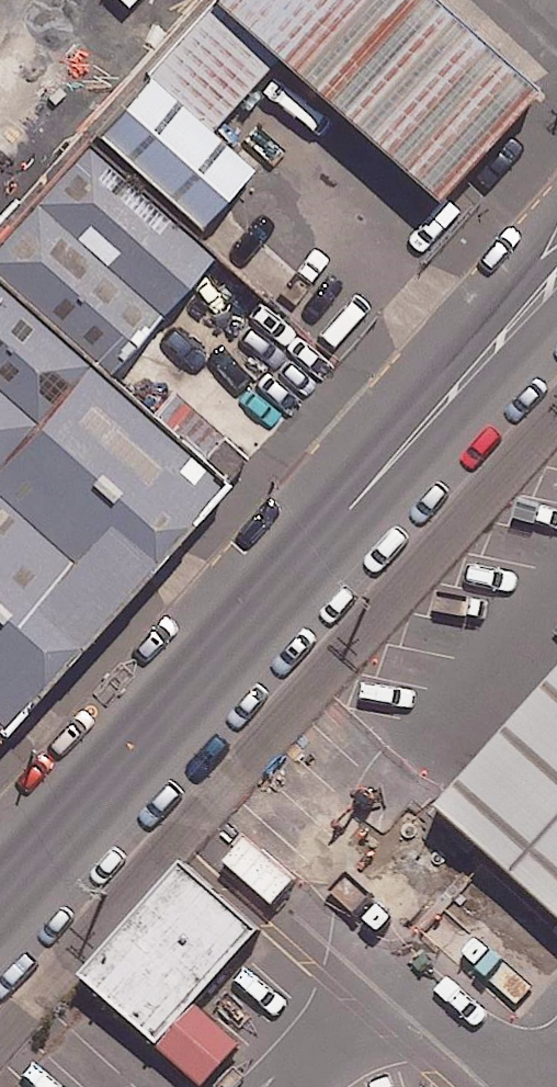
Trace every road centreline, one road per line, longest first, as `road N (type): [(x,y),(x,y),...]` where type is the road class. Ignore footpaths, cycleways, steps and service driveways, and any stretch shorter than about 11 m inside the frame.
road 1 (tertiary): [(556,273),(0,900)]

